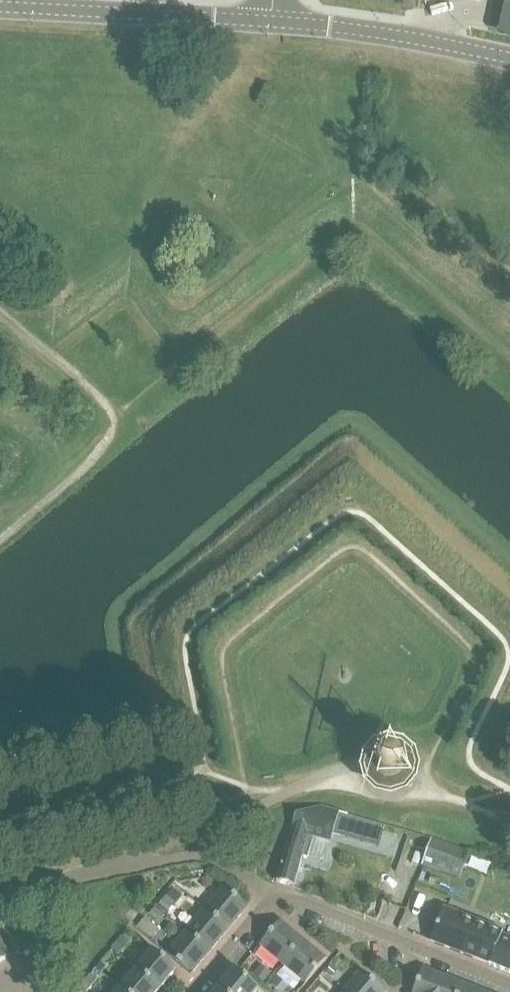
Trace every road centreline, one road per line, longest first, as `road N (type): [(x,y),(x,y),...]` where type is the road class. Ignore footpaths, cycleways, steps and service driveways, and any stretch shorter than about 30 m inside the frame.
road 1 (residential): [(280,895),(197,854),(116,865),(0,907)]
road 2 (secondary): [(0,6),(272,22)]
road 3 (secondary): [(509,58),(272,22)]
road 4 (residential): [(420,948),(280,895)]
road 5 (residential): [(200,991),(280,895)]

